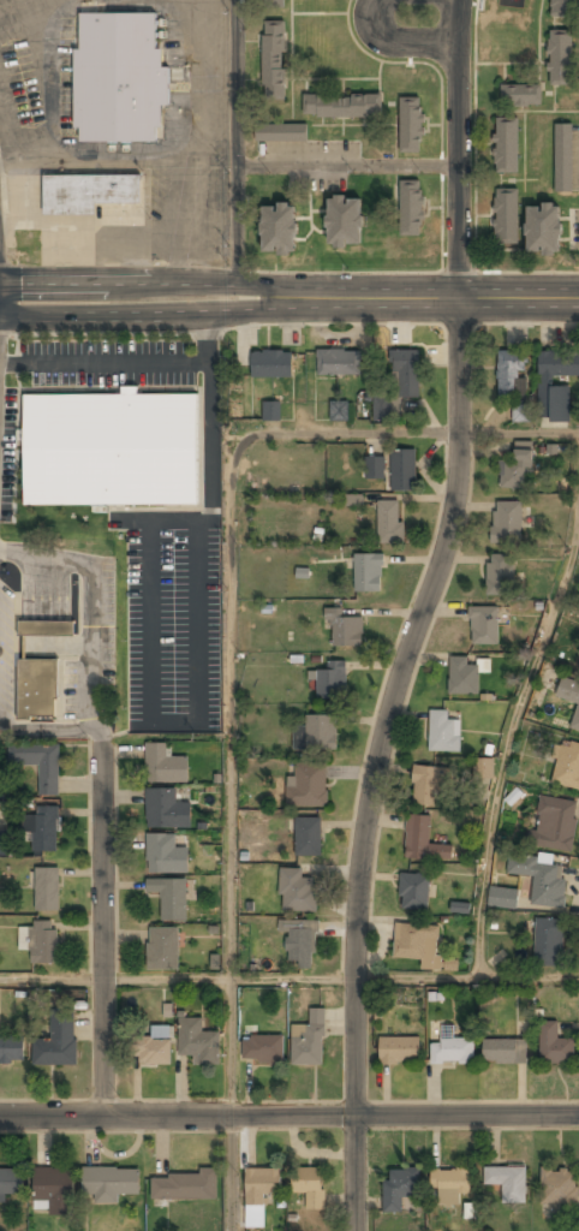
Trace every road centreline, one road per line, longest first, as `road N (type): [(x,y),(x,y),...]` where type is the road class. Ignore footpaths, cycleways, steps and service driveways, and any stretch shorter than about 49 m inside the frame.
road 1 (residential): [(460,0),(455,493),(368,809),(354,957),(354,1230)]
road 2 (residential): [(0,594),(6,731),(101,732),(105,1117)]
road 3 (residential): [(578,1115),(0,1117)]
road 4 (tertiary): [(0,298),(578,297)]
road 5 (residential): [(237,0),(238,297)]
road 6 (residential): [(238,165),(459,165)]

